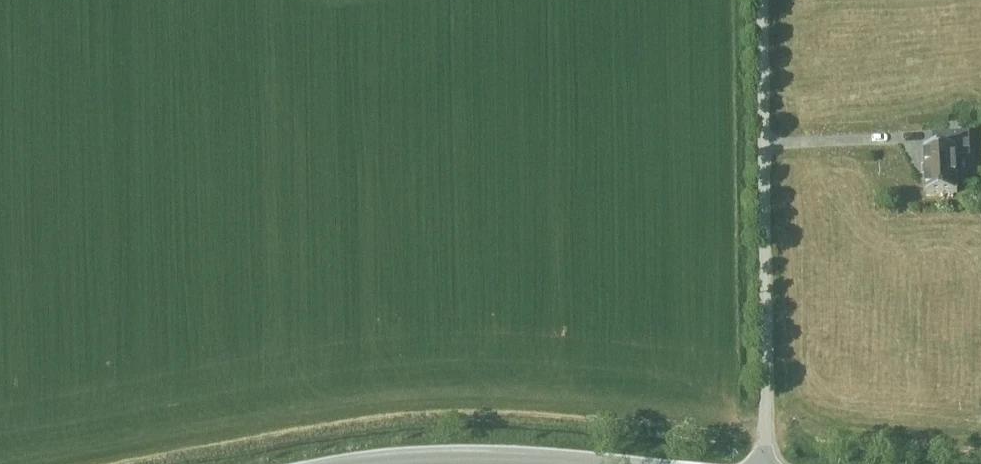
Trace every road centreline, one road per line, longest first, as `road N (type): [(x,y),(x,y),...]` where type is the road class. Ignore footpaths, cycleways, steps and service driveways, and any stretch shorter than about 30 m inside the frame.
road 1 (unclassified): [(350,463),(490,453),(618,463)]

